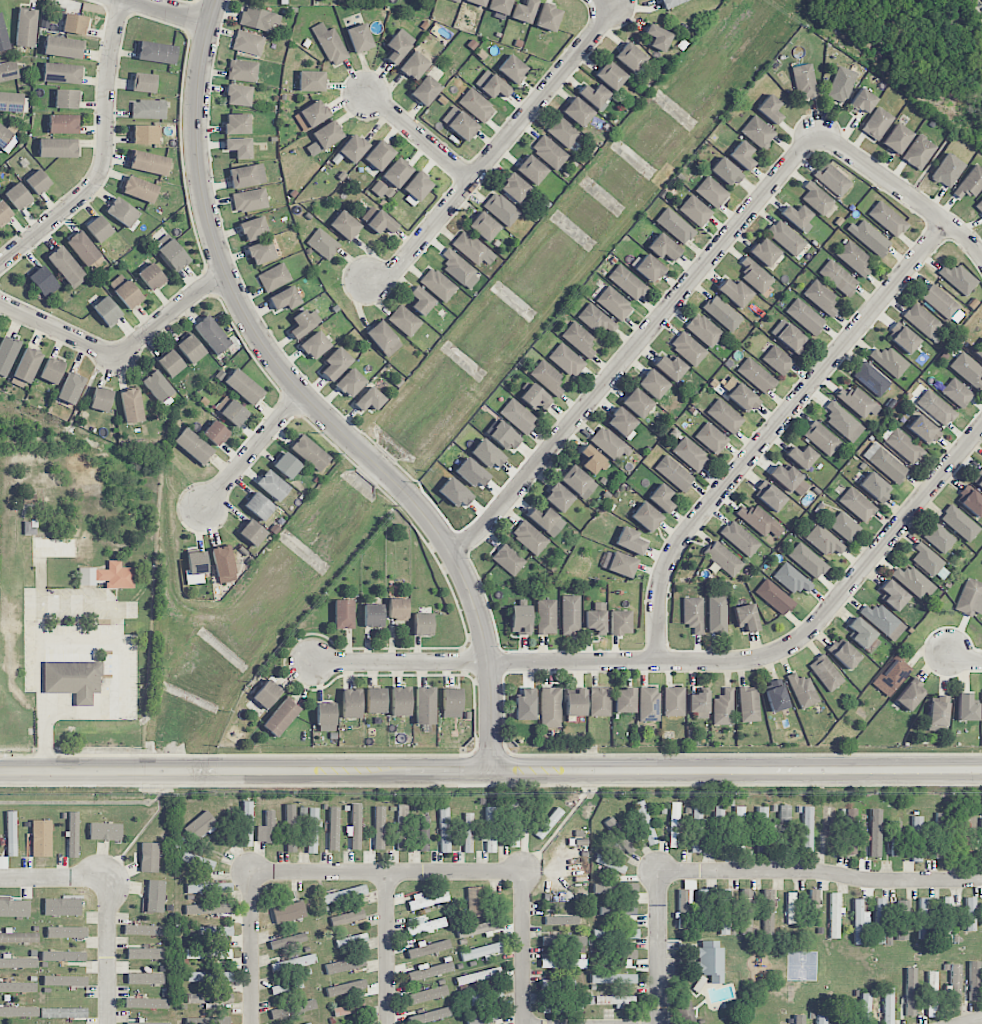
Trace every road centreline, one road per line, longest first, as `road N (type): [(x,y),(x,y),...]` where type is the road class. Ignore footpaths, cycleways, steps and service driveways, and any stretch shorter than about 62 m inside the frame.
road 1 (tertiary): [(0,772),(981,771)]
road 2 (residential): [(217,0),(197,131),(205,204),(226,274),(283,372),(425,513),(465,576),(490,662),(492,771)]
road 3 (residential): [(981,428),(823,618),(778,653),(748,662),(311,664)]
road 4 (residential): [(818,131),(486,526),(451,551)]
road 5 (residential): [(948,222),(679,544),(662,579),(658,662)]
road 6 (residential): [(617,4),(396,270),(367,283)]
road 7 (residential): [(659,871),(981,876)]
road 8 (residential): [(0,264),(100,177),(123,0)]
road 9 (residential): [(523,871),(251,872)]
road 10 (residential): [(0,302),(118,357),(226,274)]
road 11 (residential): [(818,131),(948,222),(981,255)]
road 12 (residential): [(302,394),(203,510)]
road 13 (residential): [(658,1023),(659,871)]
road 14 (residential): [(523,1023),(523,871)]
road 15 (residential): [(387,871),(387,1023)]
road 16 (residential): [(251,872),(251,1023)]
road 17 (residential): [(109,1023),(108,877)]
road 18 (residential): [(472,180),(371,97)]

